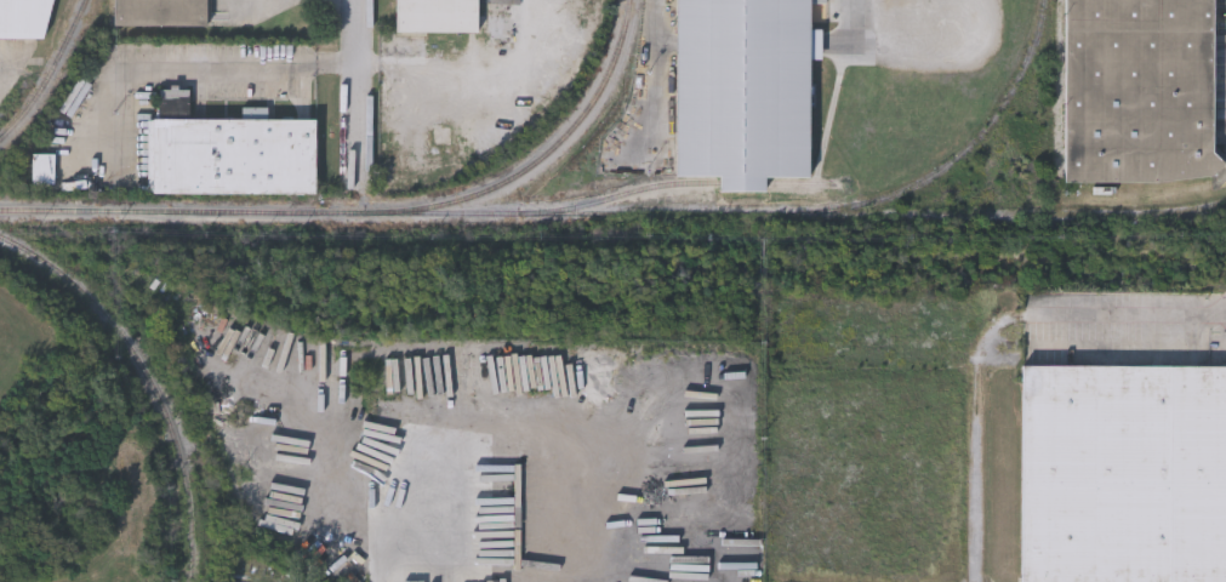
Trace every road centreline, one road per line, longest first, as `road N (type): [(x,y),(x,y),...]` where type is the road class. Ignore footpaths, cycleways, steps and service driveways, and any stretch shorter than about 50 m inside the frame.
road 1 (residential): [(361,204),(363,0)]

